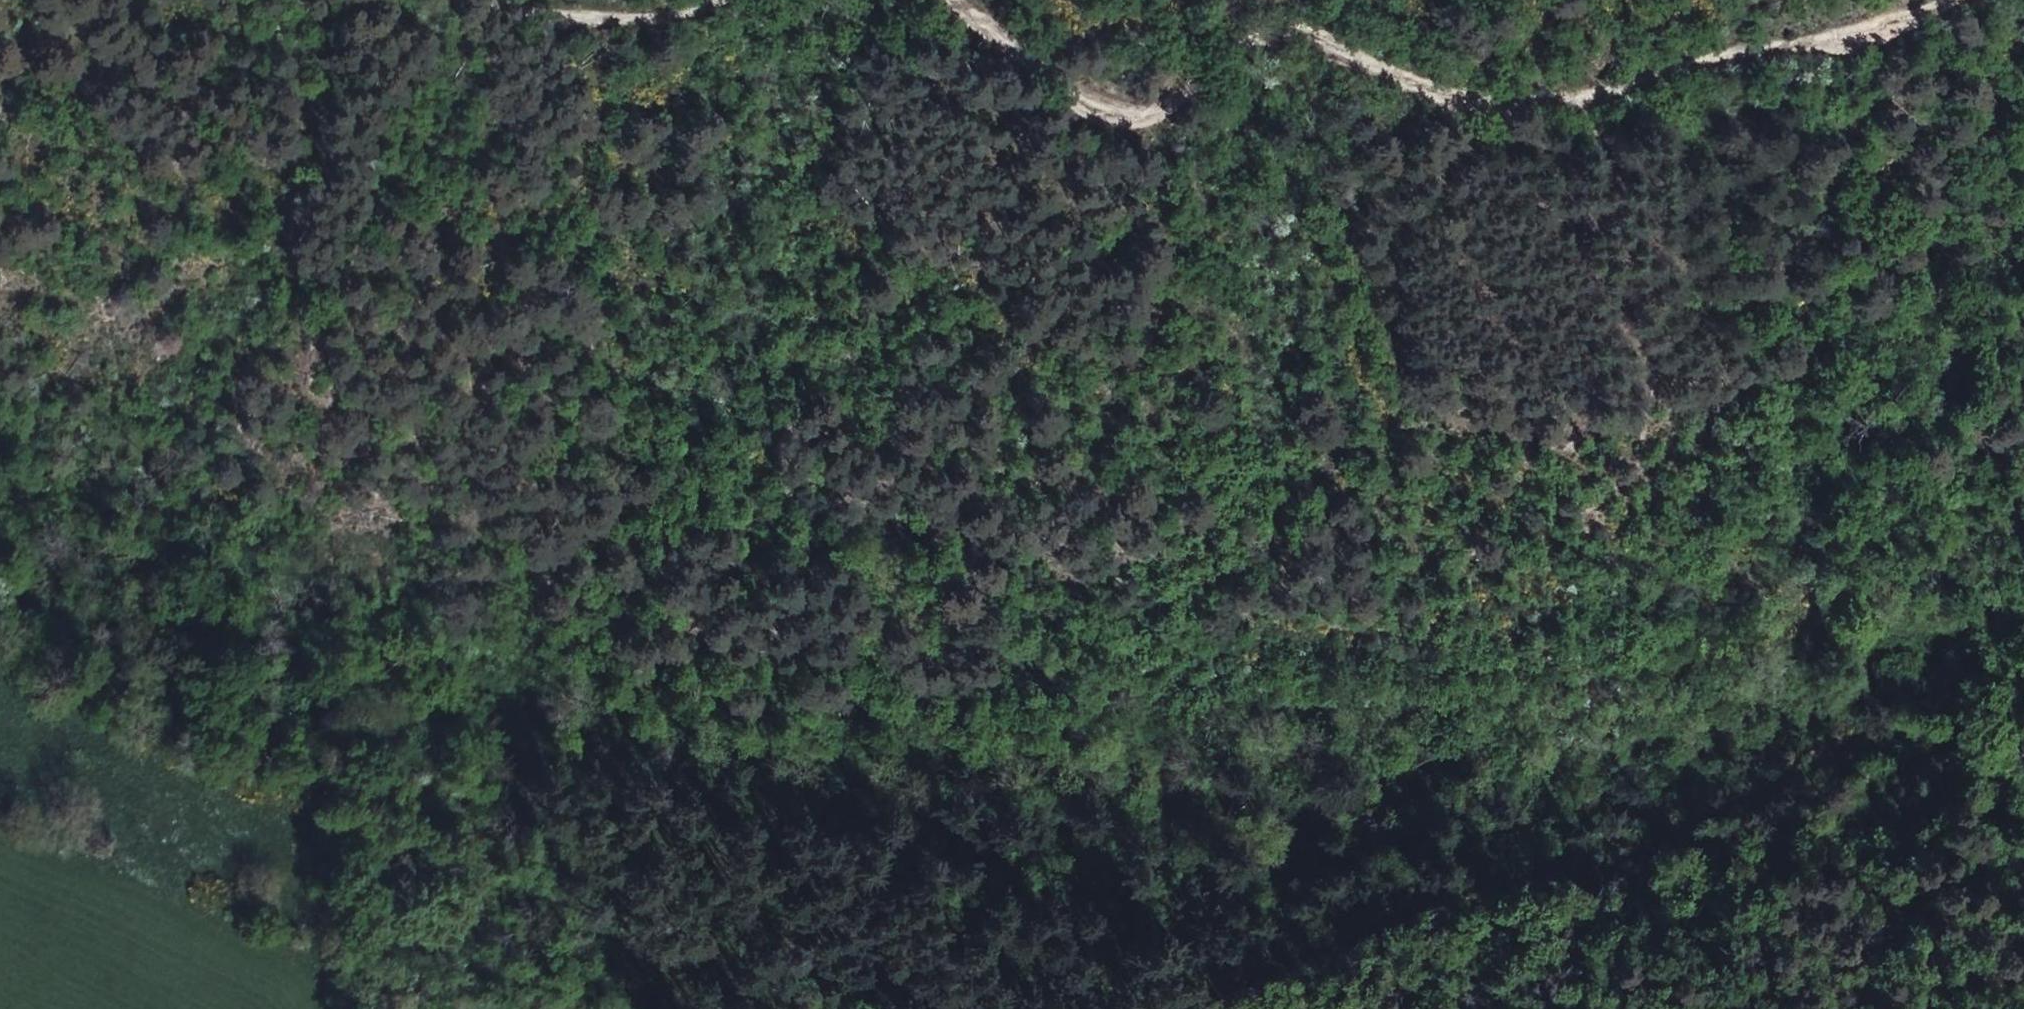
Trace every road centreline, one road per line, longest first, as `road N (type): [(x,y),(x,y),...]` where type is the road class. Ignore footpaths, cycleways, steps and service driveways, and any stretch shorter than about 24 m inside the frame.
road 1 (track): [(964,0),(1033,60),(1164,131),(1218,84),(1303,36),(1437,114),(1610,107),(1807,62),(1940,16),(1962,0)]
road 2 (track): [(491,0),(679,42),(760,0)]

